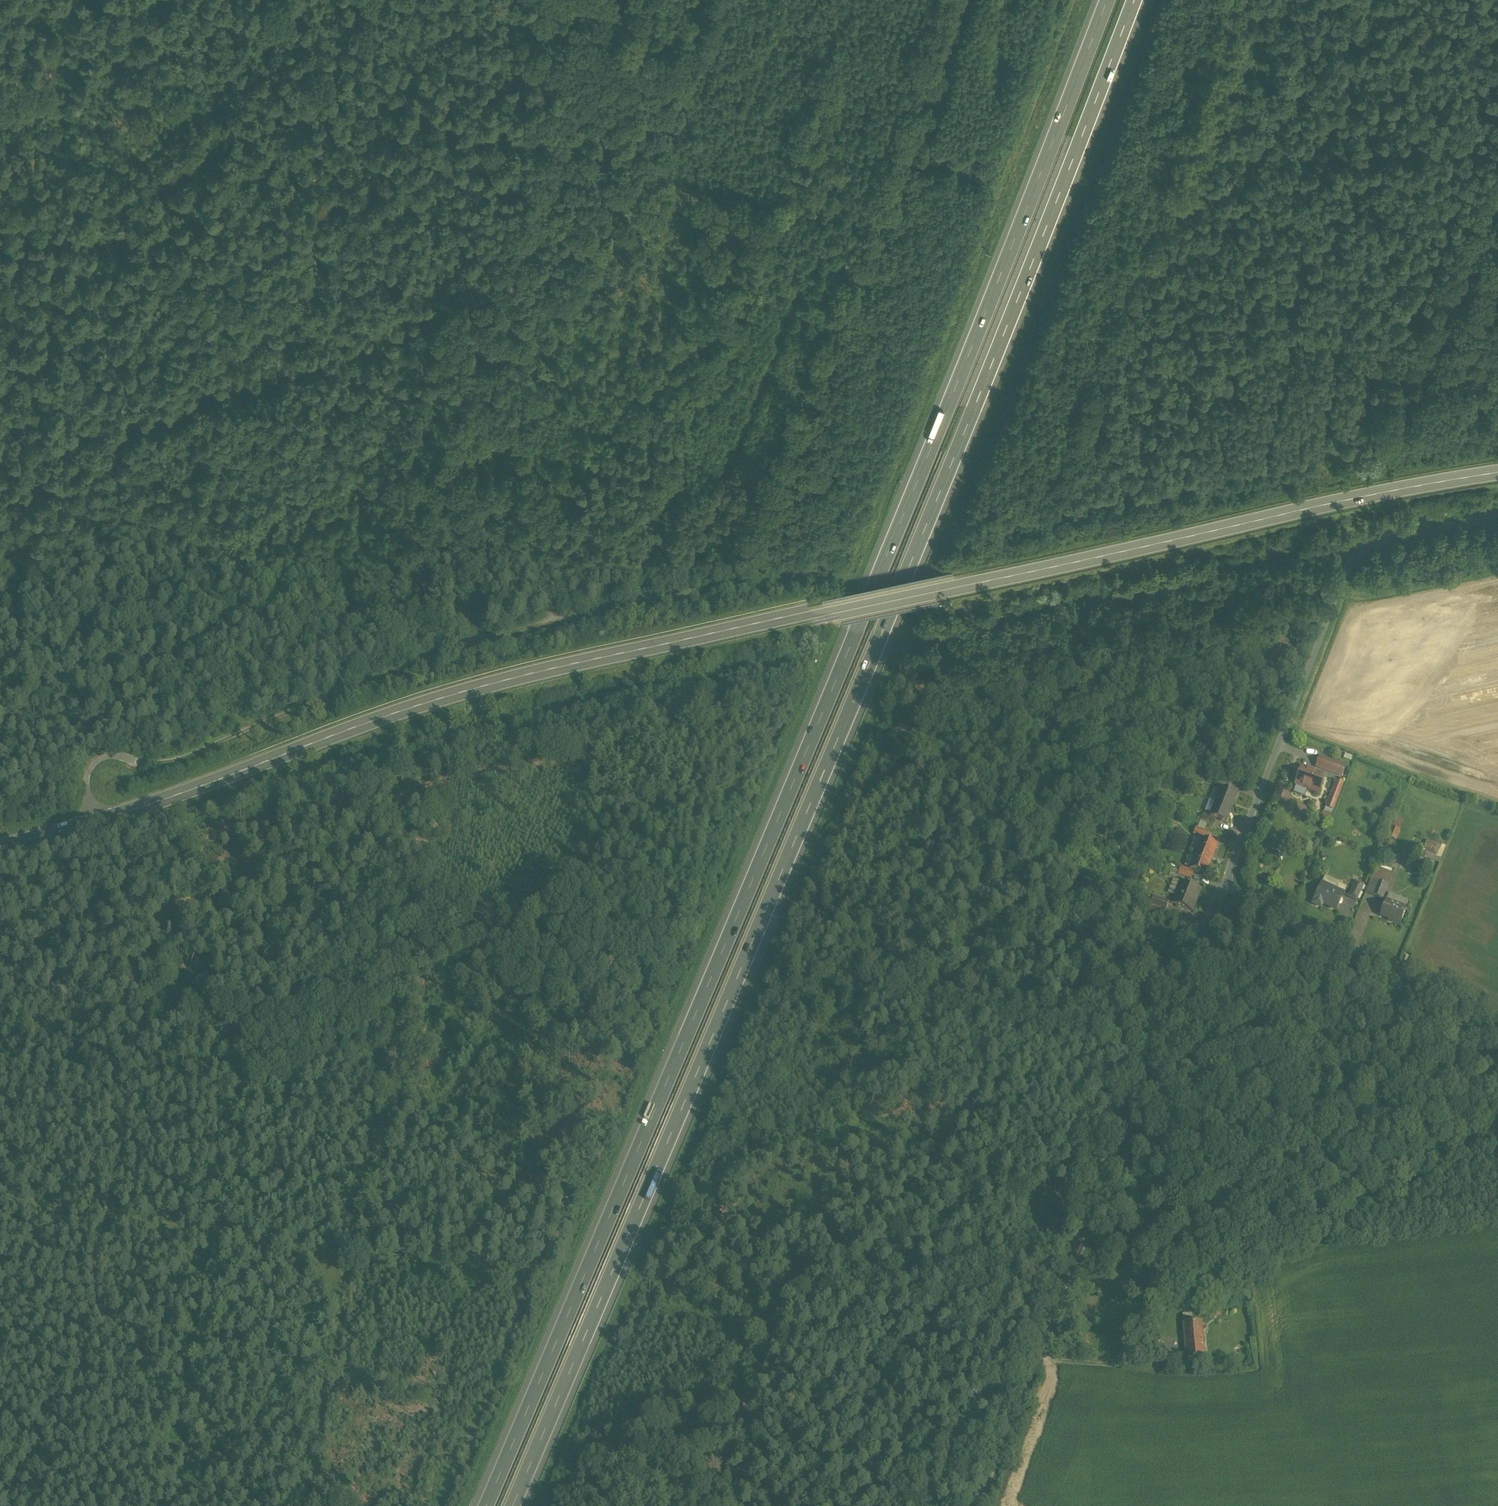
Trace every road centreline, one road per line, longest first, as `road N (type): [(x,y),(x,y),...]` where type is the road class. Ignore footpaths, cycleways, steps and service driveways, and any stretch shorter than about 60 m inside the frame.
road 1 (motorway): [(515,1505),(919,561),(1140,0)]
road 2 (motorway): [(1105,0),(961,370),(481,1505)]
road 3 (secondary): [(0,846),(182,794),(494,686),(1362,493),(1497,470)]
road 4 (unclassified): [(1497,521),(1361,550),(1221,887),(1497,1005)]
road 5 (track): [(98,821),(88,771),(99,758),(157,762),(190,752),(357,681),(546,620)]
road 6 (track): [(971,1505),(1027,1363)]

